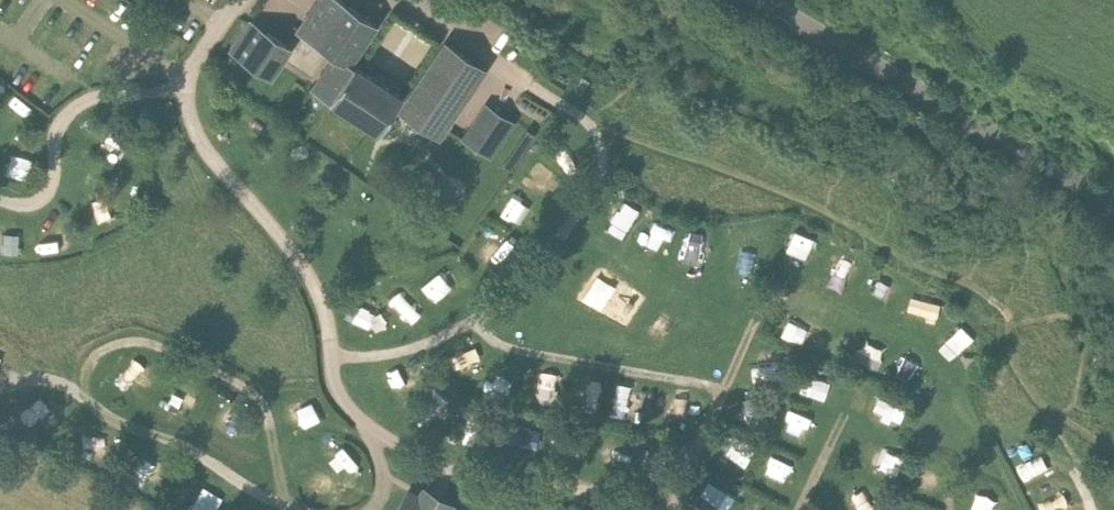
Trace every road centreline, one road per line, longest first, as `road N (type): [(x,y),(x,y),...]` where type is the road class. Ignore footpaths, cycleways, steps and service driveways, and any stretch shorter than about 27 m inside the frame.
road 1 (unclassified): [(1113,203),(773,0)]

